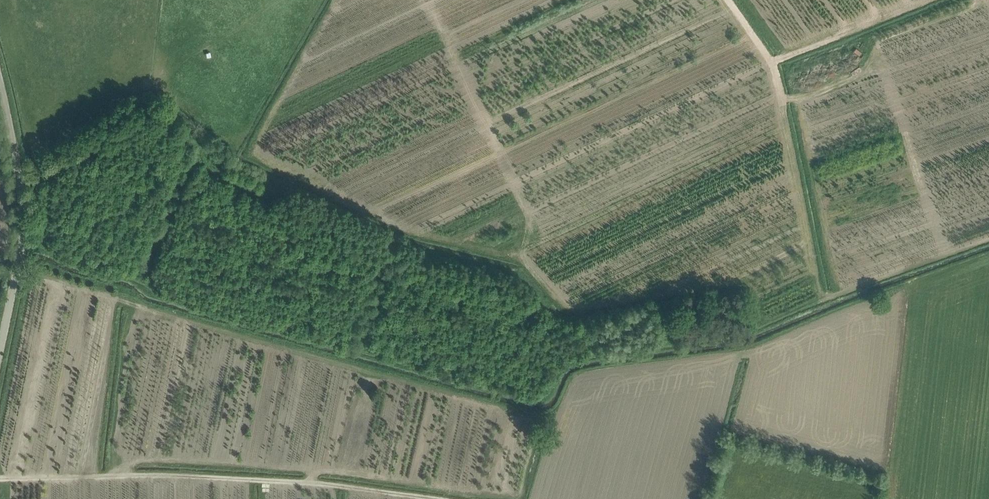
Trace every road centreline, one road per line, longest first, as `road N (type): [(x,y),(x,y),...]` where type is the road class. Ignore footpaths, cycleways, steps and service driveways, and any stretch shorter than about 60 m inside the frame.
road 1 (unclassified): [(0,350),(22,217),(0,85)]

